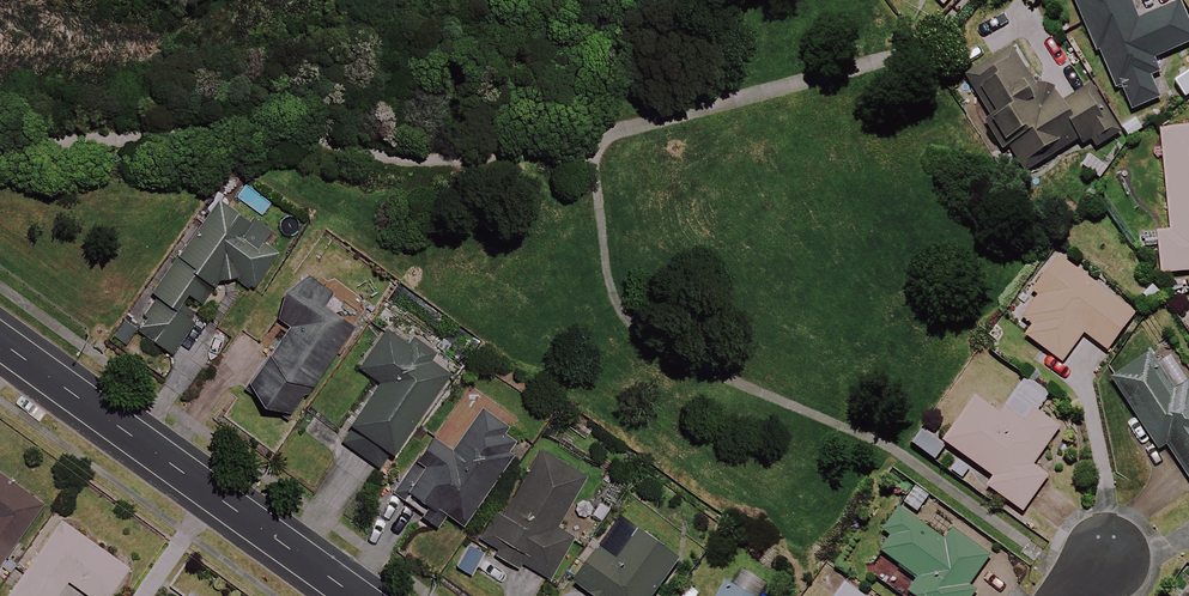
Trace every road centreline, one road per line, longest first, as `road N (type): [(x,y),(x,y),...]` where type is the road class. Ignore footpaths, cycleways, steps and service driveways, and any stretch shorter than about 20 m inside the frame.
road 1 (tertiary): [(0,342),(355,595)]

